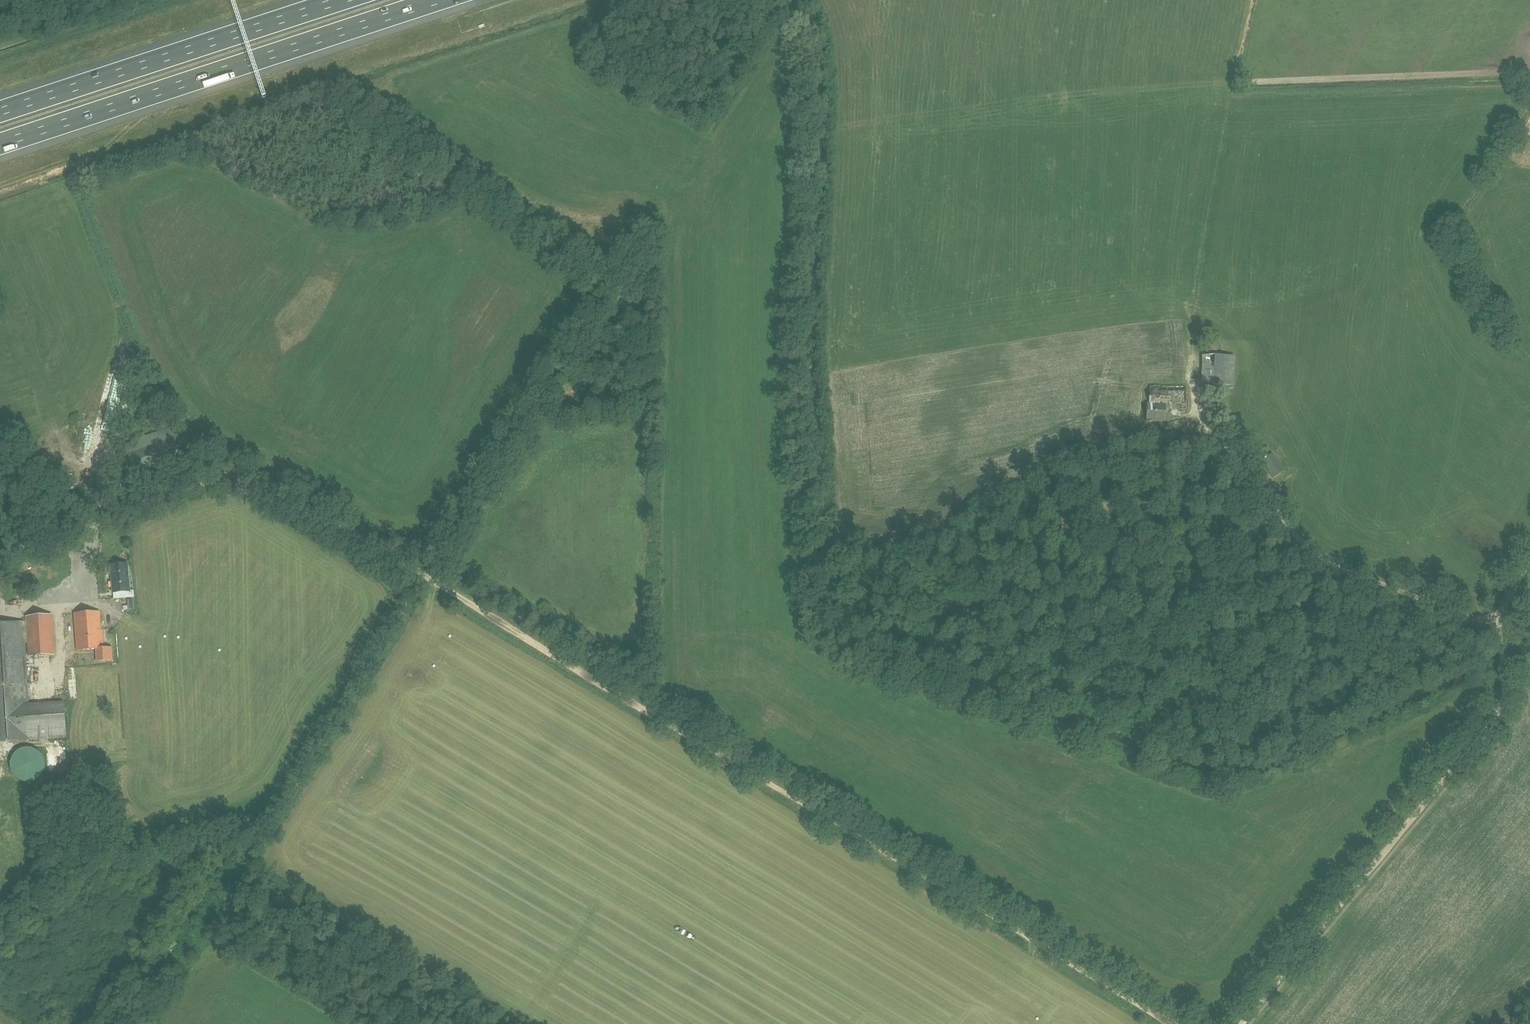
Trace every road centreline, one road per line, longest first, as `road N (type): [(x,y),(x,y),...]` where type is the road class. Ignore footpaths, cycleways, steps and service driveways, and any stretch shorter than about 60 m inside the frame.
road 1 (track): [(1170,1023),(271,483),(244,475),(151,499)]
road 2 (motorway): [(0,144),(438,0)]
road 3 (track): [(1239,1023),(1505,698),(1509,669)]
road 4 (motorway): [(343,0),(0,113)]
road 5 (unclassified): [(0,551),(151,499)]

